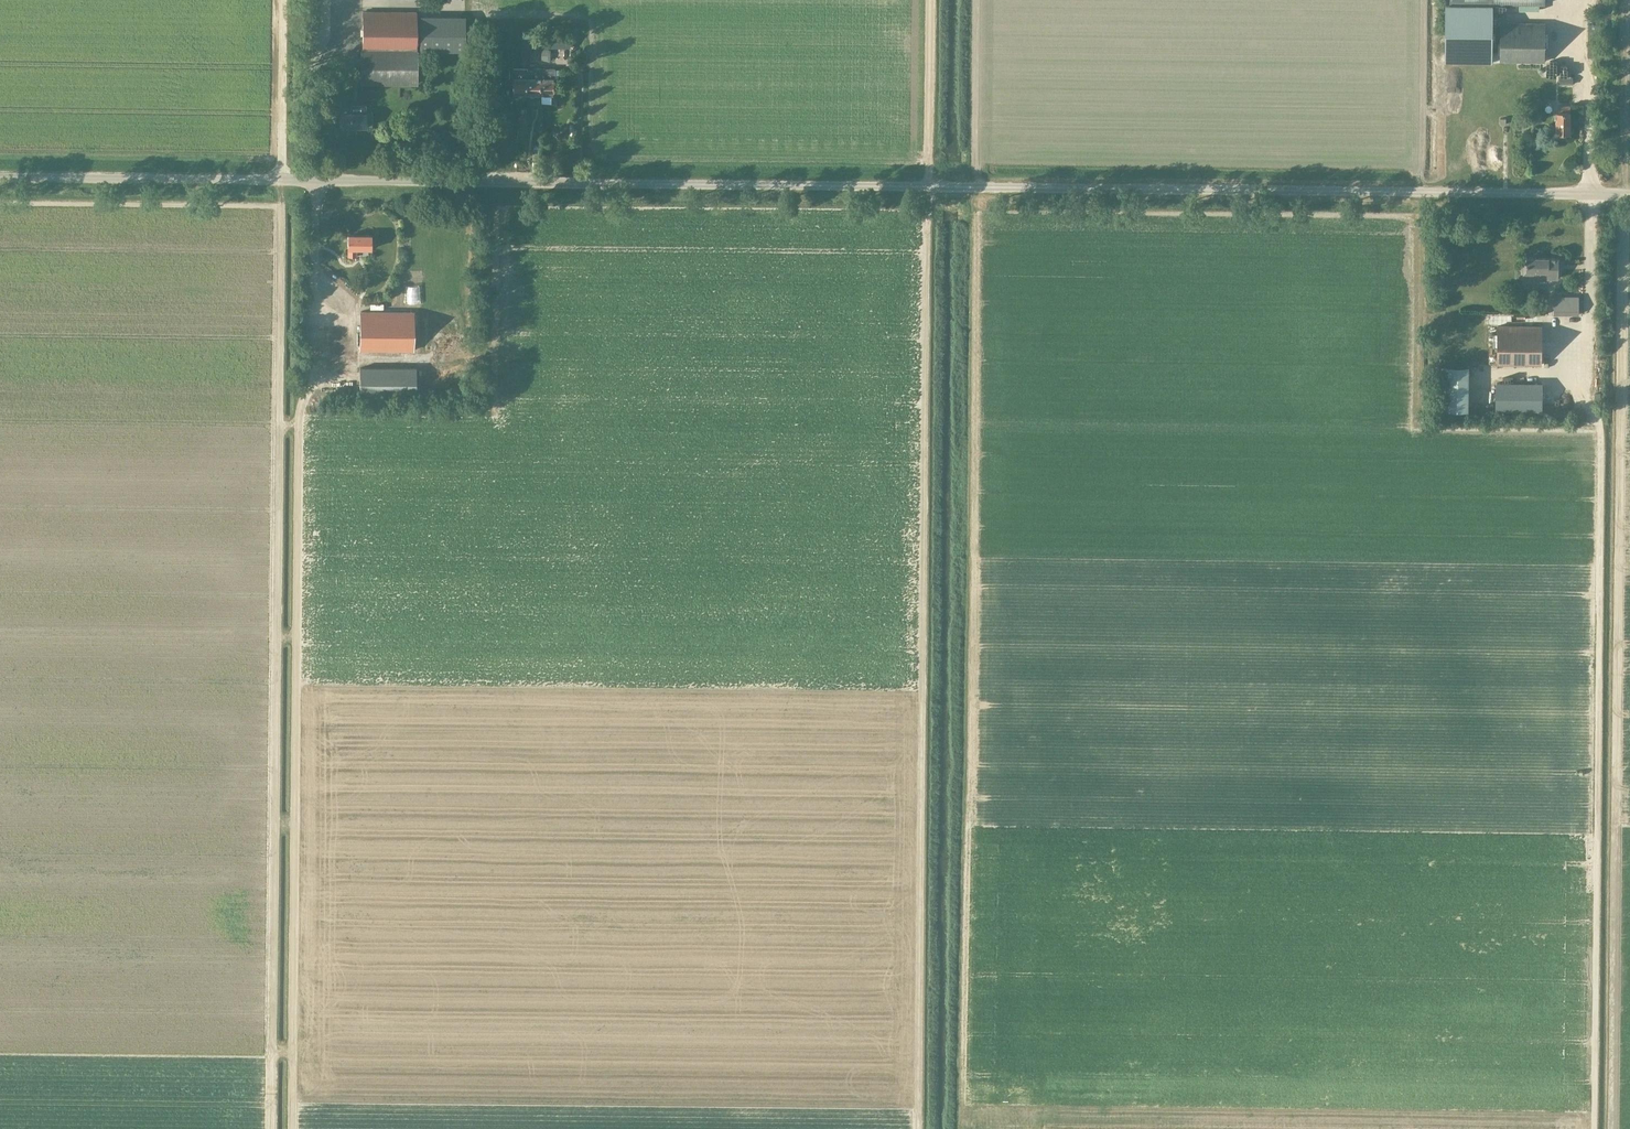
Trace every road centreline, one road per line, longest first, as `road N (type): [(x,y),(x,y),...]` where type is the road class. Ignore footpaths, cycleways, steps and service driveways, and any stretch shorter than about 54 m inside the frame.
road 1 (unclassified): [(1629,195),(0,177)]
road 2 (track): [(281,180),(282,0)]

